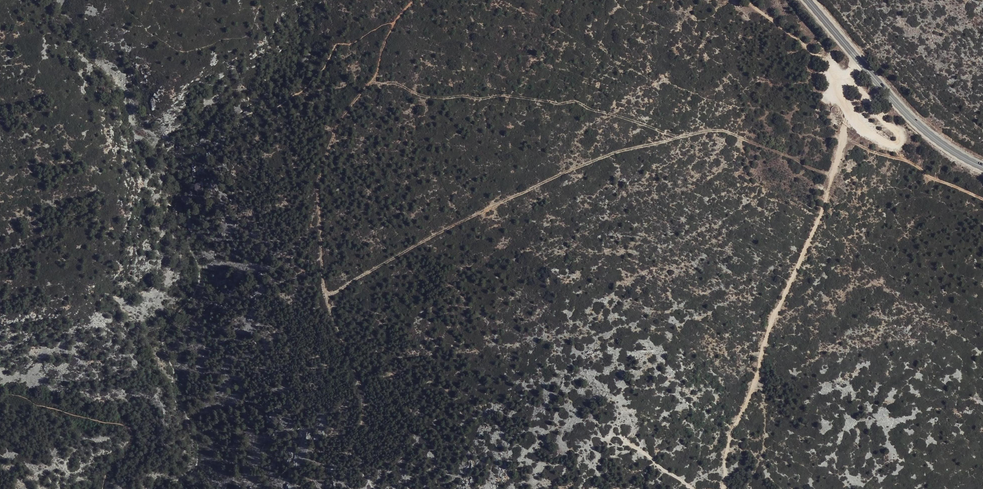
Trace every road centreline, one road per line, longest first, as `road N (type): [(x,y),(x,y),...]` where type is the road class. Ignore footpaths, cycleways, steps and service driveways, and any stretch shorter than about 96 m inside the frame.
road 1 (track): [(324,291),(562,174),(700,132),(727,131),(833,175)]
road 2 (track): [(722,488),(731,432),(832,178),(847,115),(836,82),(845,78)]
road 3 (track): [(374,79),(446,99),(577,100),(683,137)]
road 4 (track): [(324,291),(318,180),(338,124),(374,79),(394,23)]
road 5 (primary): [(982,167),(906,114),(807,0)]
road 6 (track): [(844,135),(982,199)]
road 7 (track): [(362,422),(361,386),(324,291)]
road 8 (track): [(742,0),(845,78)]

